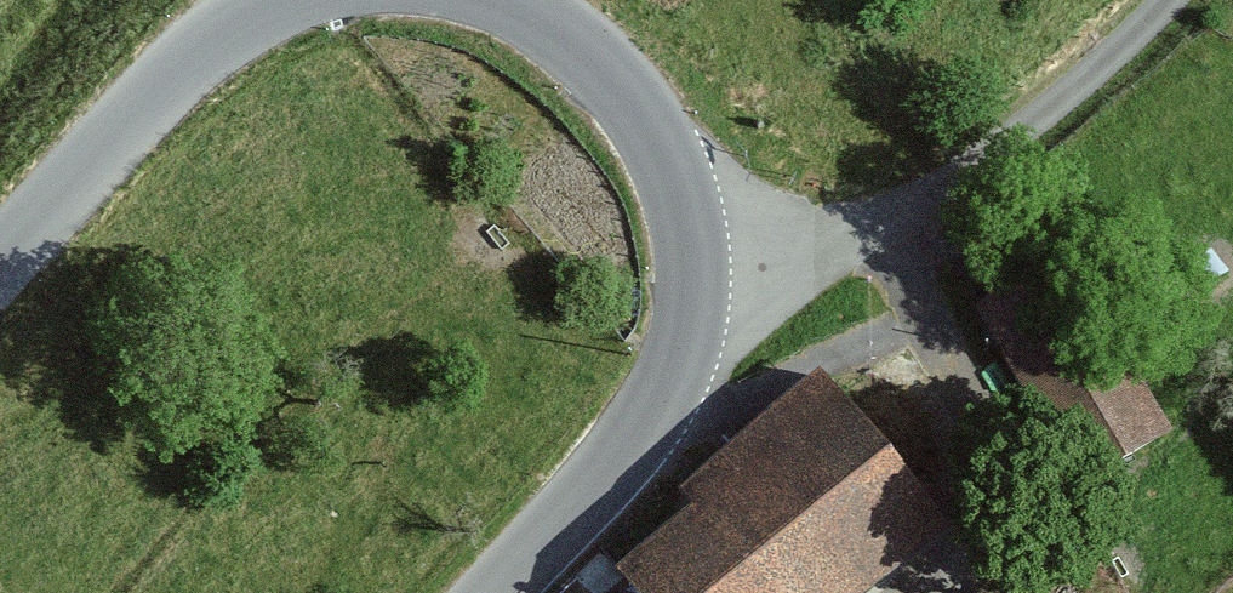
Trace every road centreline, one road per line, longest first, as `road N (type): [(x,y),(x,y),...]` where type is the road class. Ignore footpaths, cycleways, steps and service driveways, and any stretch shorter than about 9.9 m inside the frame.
road 1 (residential): [(1168,0),(1027,126),(901,211),(838,240),(691,266)]
road 2 (tertiary): [(691,266),(684,338),(657,405),(602,478),(494,592)]
road 3 (tertiary): [(0,261),(174,76),(234,27),(284,0)]
road 4 (tertiary): [(505,0),(594,61),(648,126),(680,198),(691,266)]

